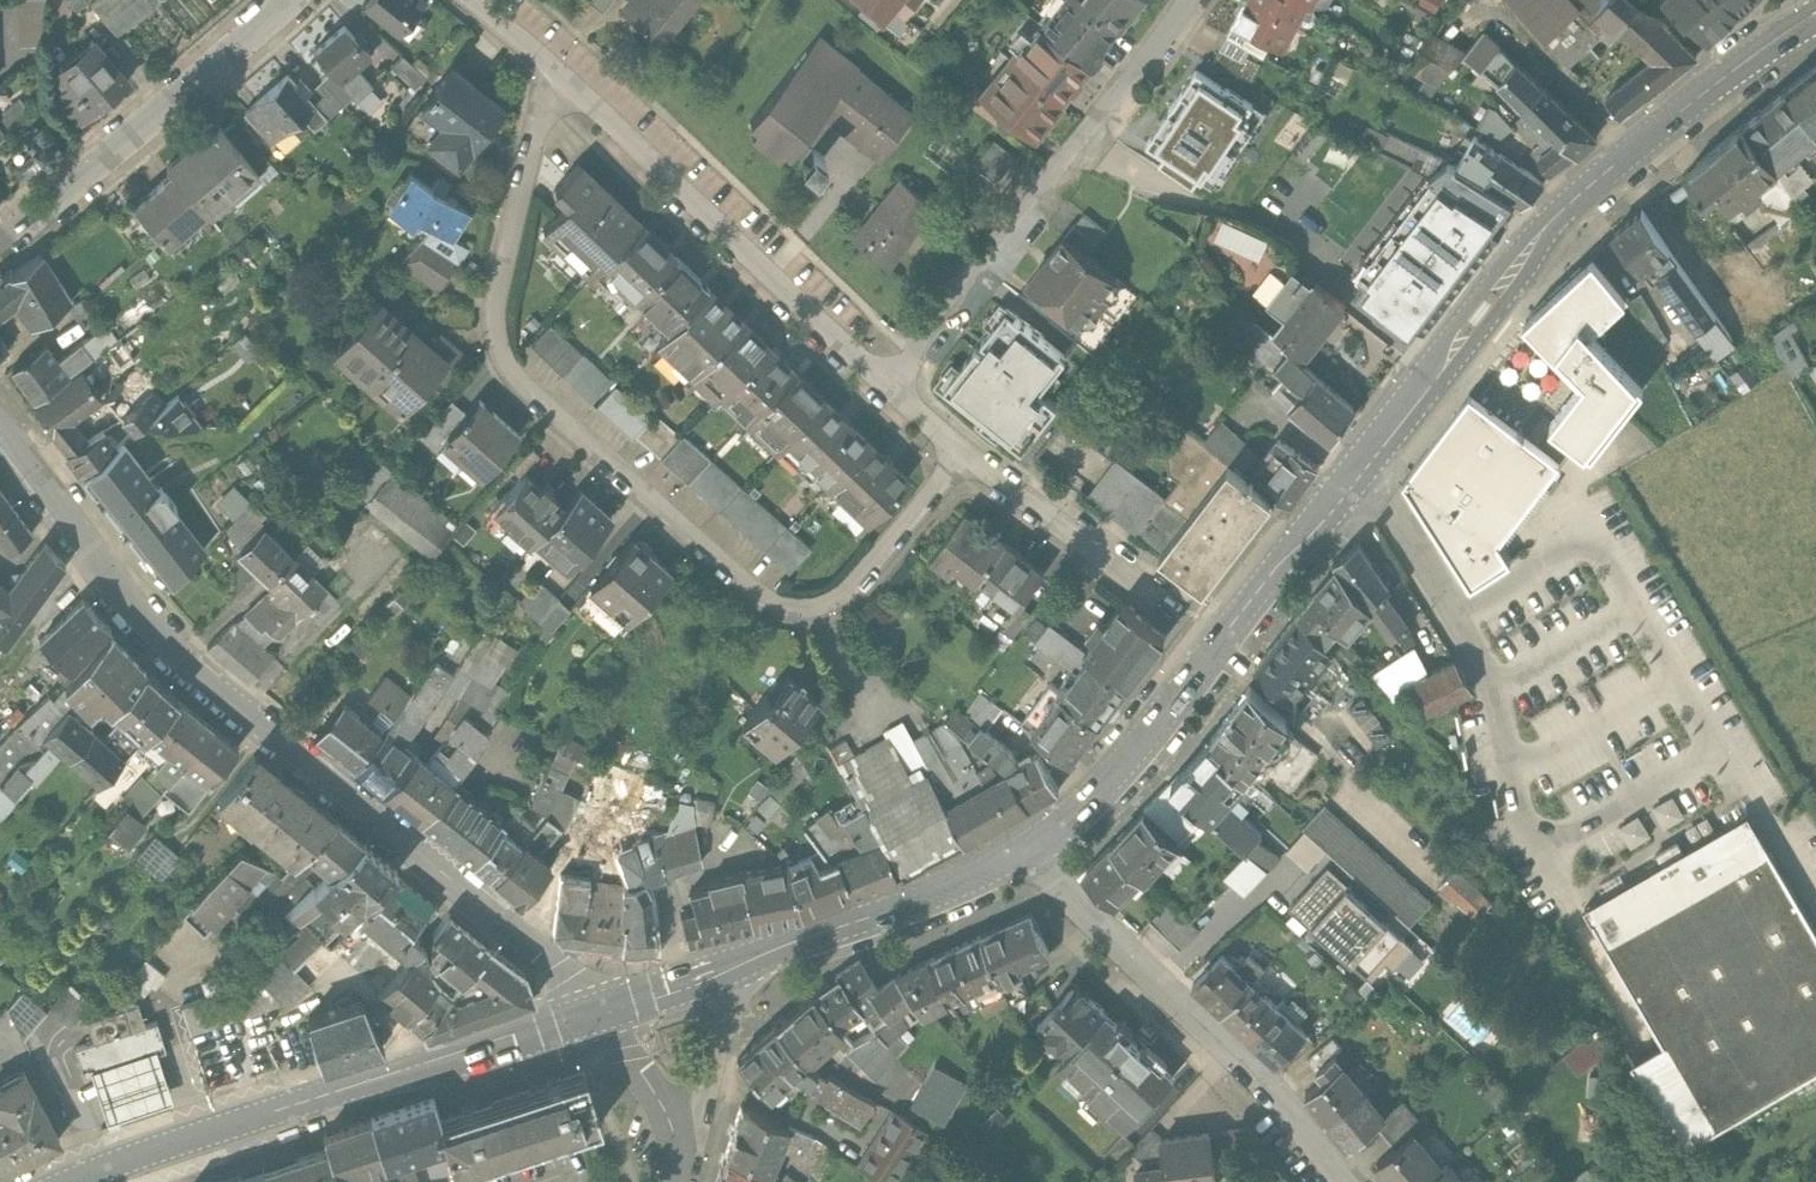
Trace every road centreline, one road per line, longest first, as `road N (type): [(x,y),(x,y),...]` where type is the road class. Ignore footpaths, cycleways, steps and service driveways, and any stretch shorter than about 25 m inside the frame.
road 1 (secondary): [(1028,850),(1138,758),(1362,458),(1532,251),(1709,93),(1815,22)]
road 2 (residential): [(565,80),(540,115),(495,304),(501,346),(520,381),(748,589),(777,602),(806,605),(837,595),(868,569),(961,450)]
road 3 (residential): [(0,424),(115,582),(181,655),(565,969),(600,1012)]
road 4 (secondary): [(73,1181),(600,1012)]
road 5 (residential): [(887,386),(1187,0)]
road 6 (residential): [(1028,850),(1267,1082),(1348,1181)]
road 7 (residential): [(565,80),(887,386)]
road 8 (residential): [(0,244),(294,0)]
road 9 (secondary): [(741,965),(955,888),(1028,850)]
road 10 (residential): [(961,450),(1183,620)]
road 11 (residential): [(676,1130),(706,1092),(741,965)]
road 12 (secondary): [(600,1012),(741,965)]
road 13 (residential): [(600,1012),(676,1130)]
road 14 (residential): [(470,0),(565,80)]

